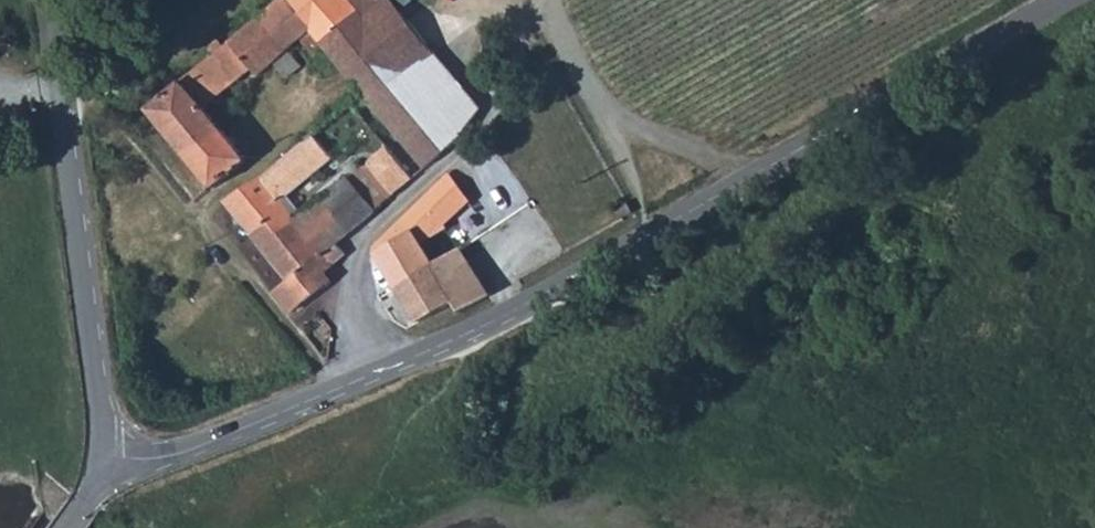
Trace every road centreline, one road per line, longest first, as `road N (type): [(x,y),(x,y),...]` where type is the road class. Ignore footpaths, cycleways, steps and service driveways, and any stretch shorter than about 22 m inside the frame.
road 1 (tertiary): [(103,456),(153,458),(229,434),(623,263),(1061,0)]
road 2 (tertiary): [(103,456),(47,0)]
road 3 (track): [(662,242),(553,0)]

